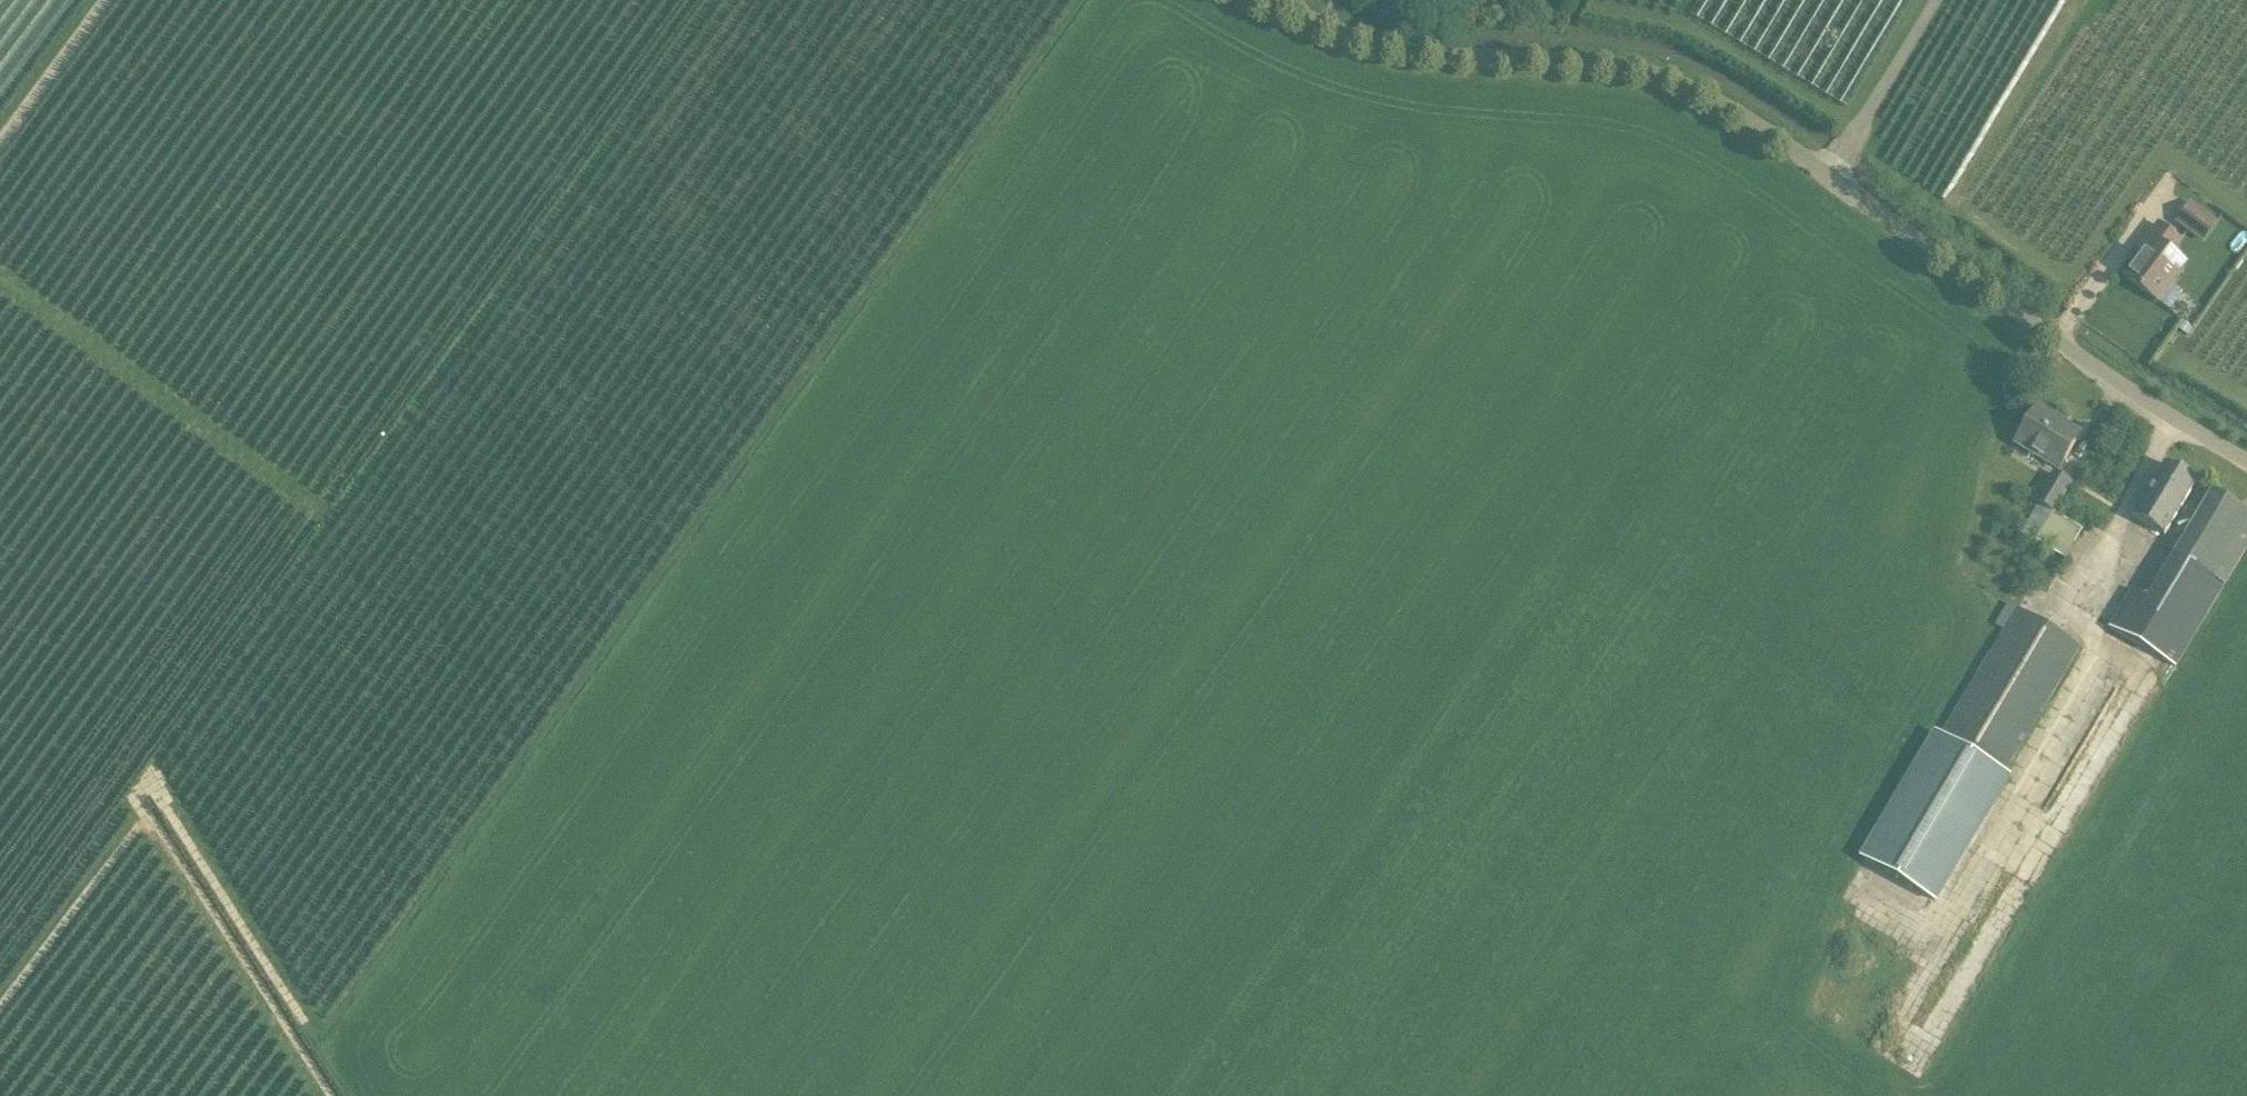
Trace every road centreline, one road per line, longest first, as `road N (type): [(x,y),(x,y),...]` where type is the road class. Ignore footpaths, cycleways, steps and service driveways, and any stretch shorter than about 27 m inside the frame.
road 1 (unclassified): [(2246,460),(2055,339),(1828,173),(1672,76),(1395,46),(1268,0)]
road 2 (track): [(110,0),(0,148)]

